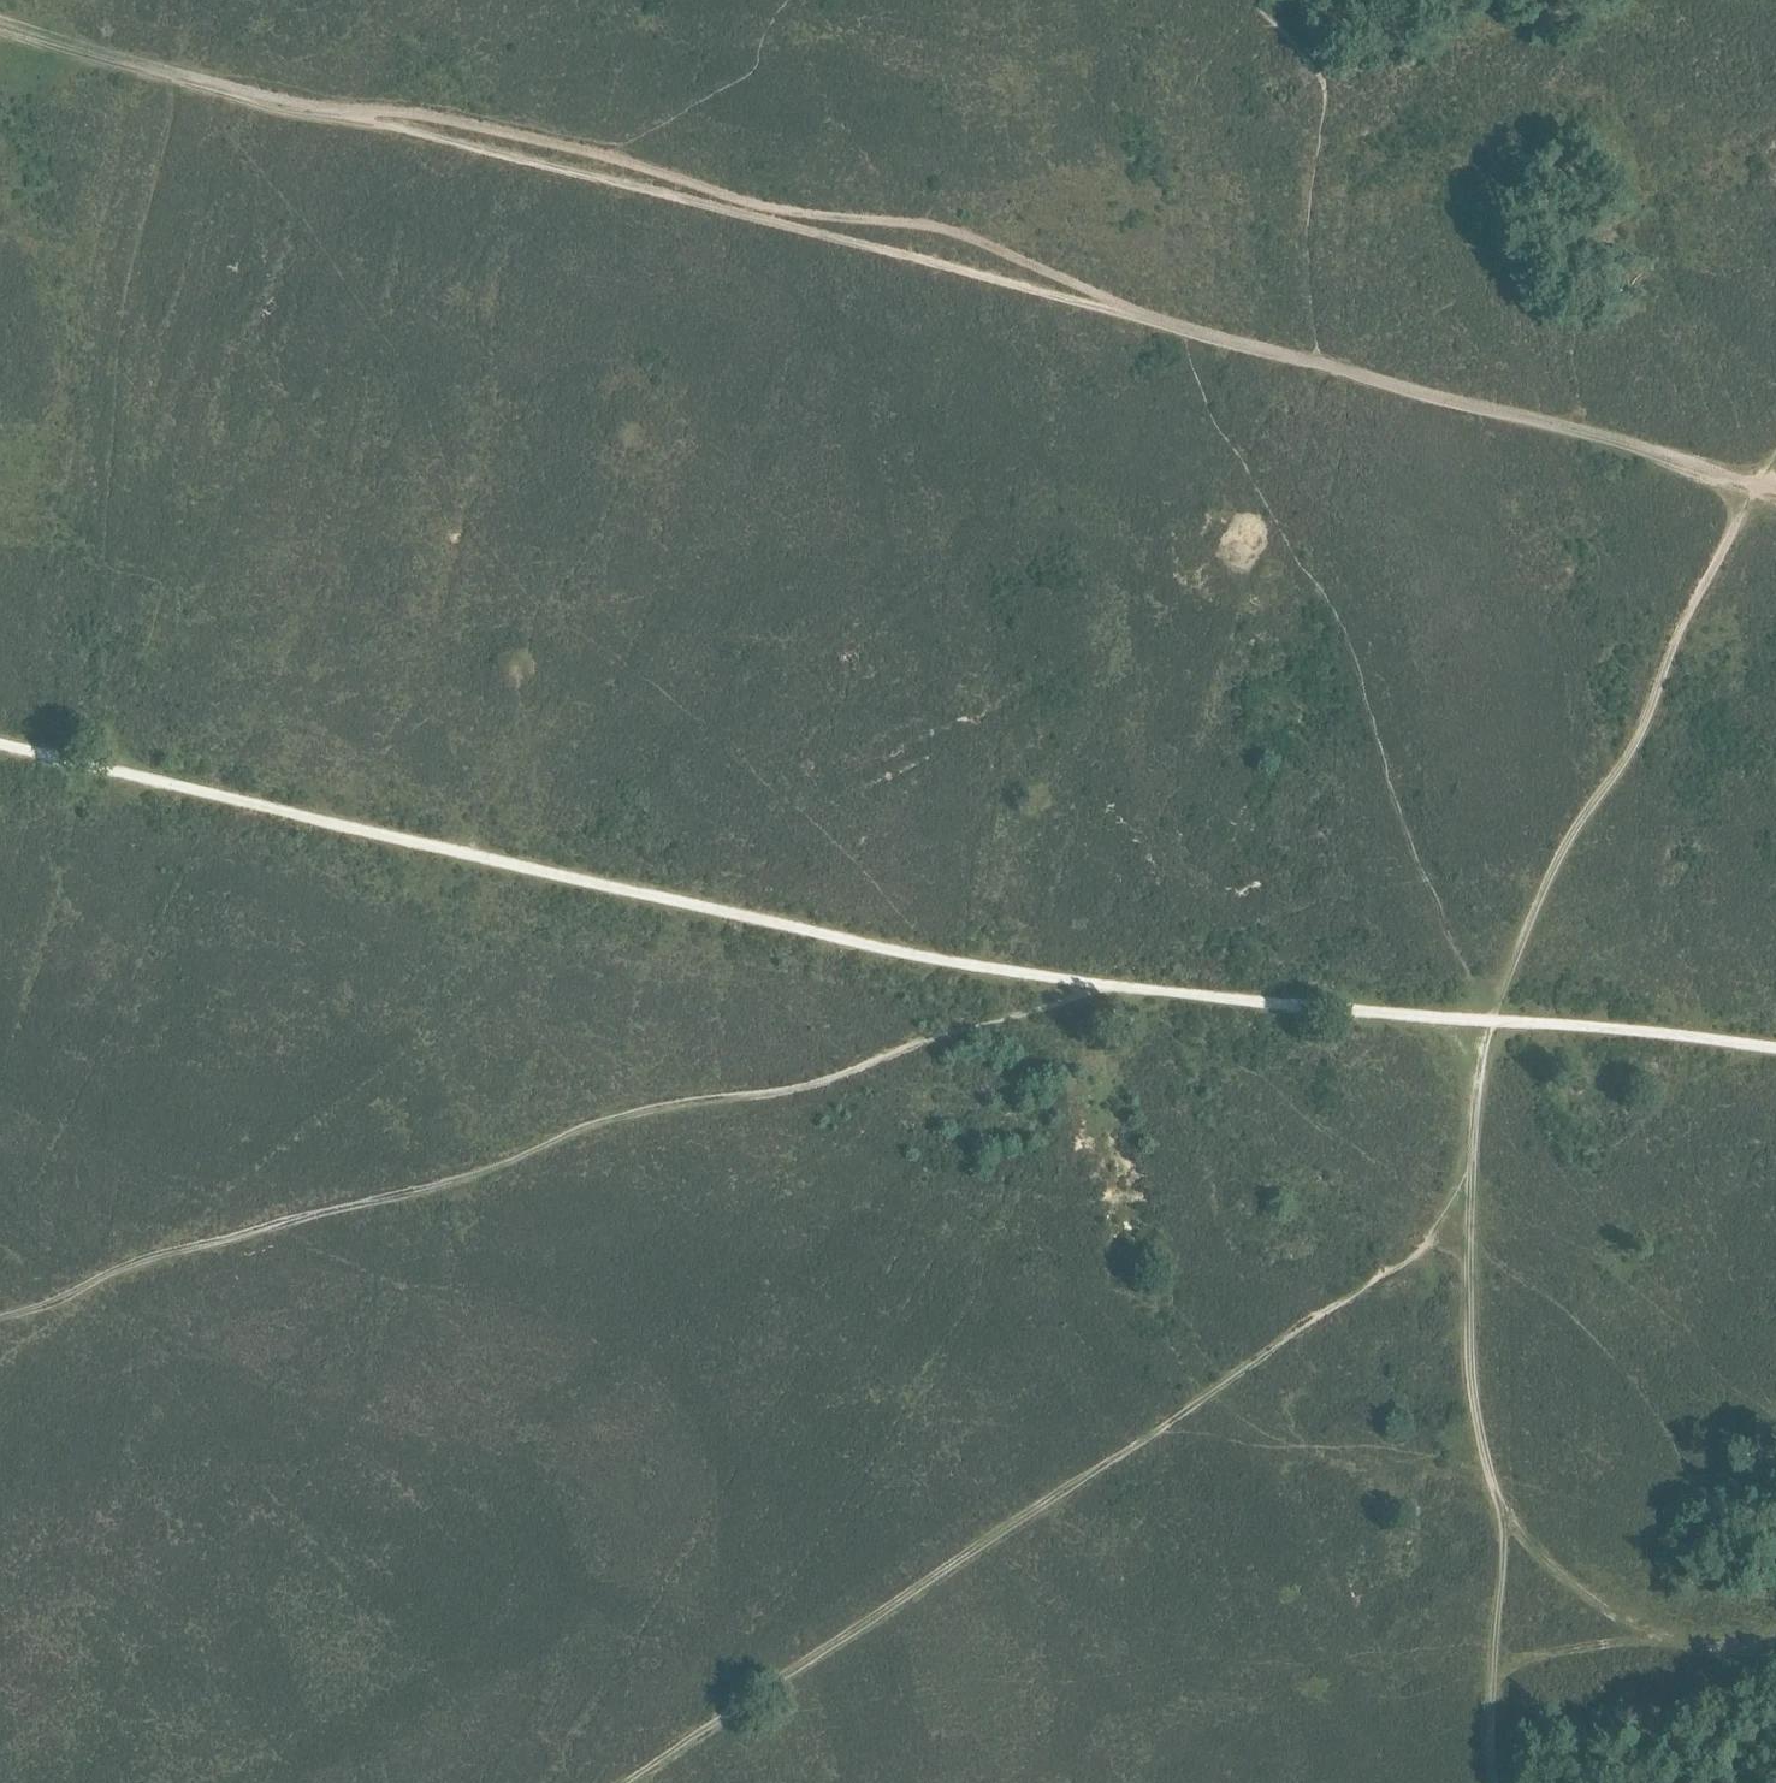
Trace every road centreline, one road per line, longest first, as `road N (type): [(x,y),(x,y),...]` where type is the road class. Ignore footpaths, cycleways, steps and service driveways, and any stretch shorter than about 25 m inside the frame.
road 1 (track): [(1091,988),(1054,1010),(824,1077),(635,1108),(535,1149),(140,1256),(0,1315)]
road 2 (track): [(631,1782),(1401,1276),(1435,1242),(1475,1165)]
road 3 (track): [(1500,1782),(1491,1747),(1509,1521),(1489,1458),(1473,1324),(1475,1165),(1499,1016)]
road 4 (track): [(1499,1016),(1556,865),(1643,742),(1758,484)]
road 5 (track): [(1509,1521),(1564,1582),(1675,1648),(1775,1637)]
road 6 (track): [(1495,1672),(1603,1646),(1675,1648)]

